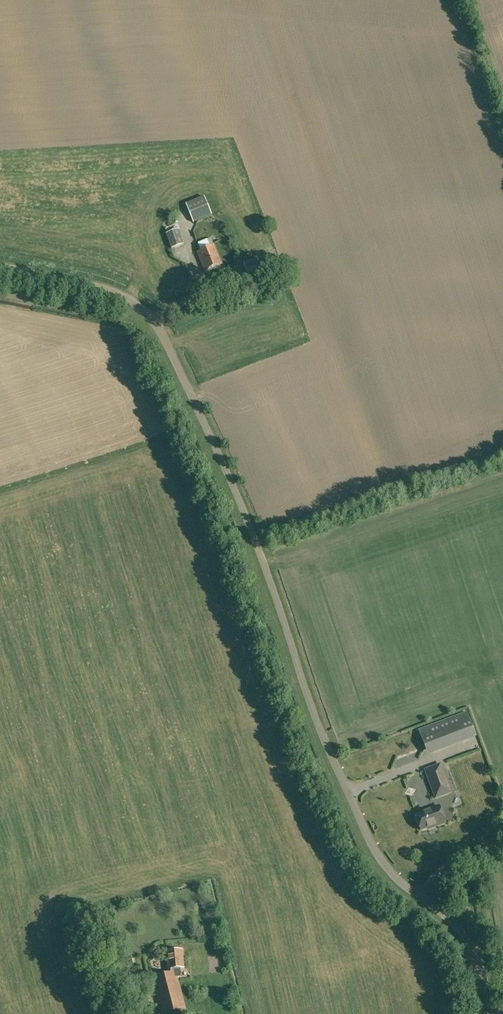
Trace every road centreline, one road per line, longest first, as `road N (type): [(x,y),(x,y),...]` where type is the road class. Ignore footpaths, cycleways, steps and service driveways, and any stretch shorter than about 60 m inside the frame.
road 1 (unclassified): [(493,1013),(488,978),(467,937),(398,879),(373,845),(315,713),(258,542),(154,322),(118,294),(0,267)]

